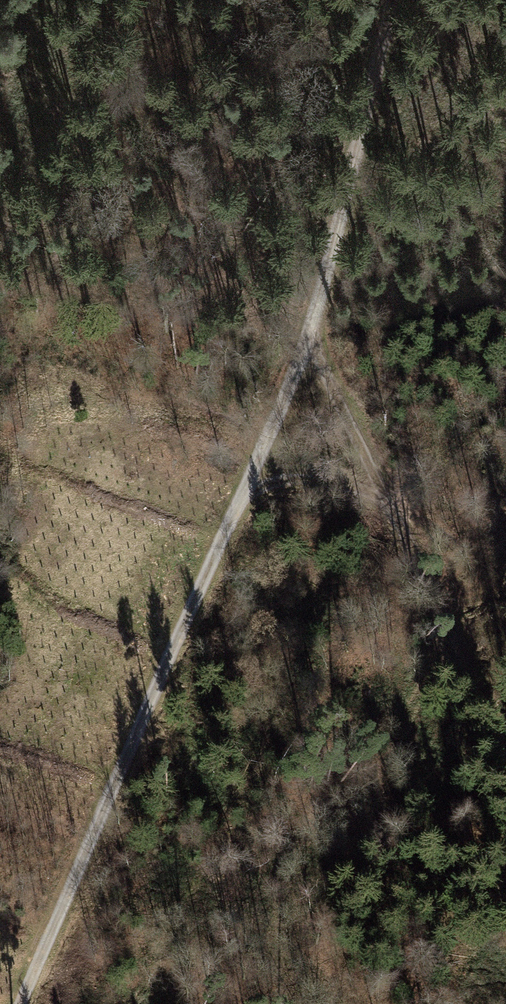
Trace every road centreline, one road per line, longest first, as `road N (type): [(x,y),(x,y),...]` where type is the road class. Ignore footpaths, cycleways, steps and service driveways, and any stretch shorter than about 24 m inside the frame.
road 1 (track): [(15,1003),(229,496),(315,344)]
road 2 (track): [(505,758),(315,344)]
road 3 (track): [(315,344),(388,0)]
road 4 (track): [(387,506),(314,476),(229,496)]

